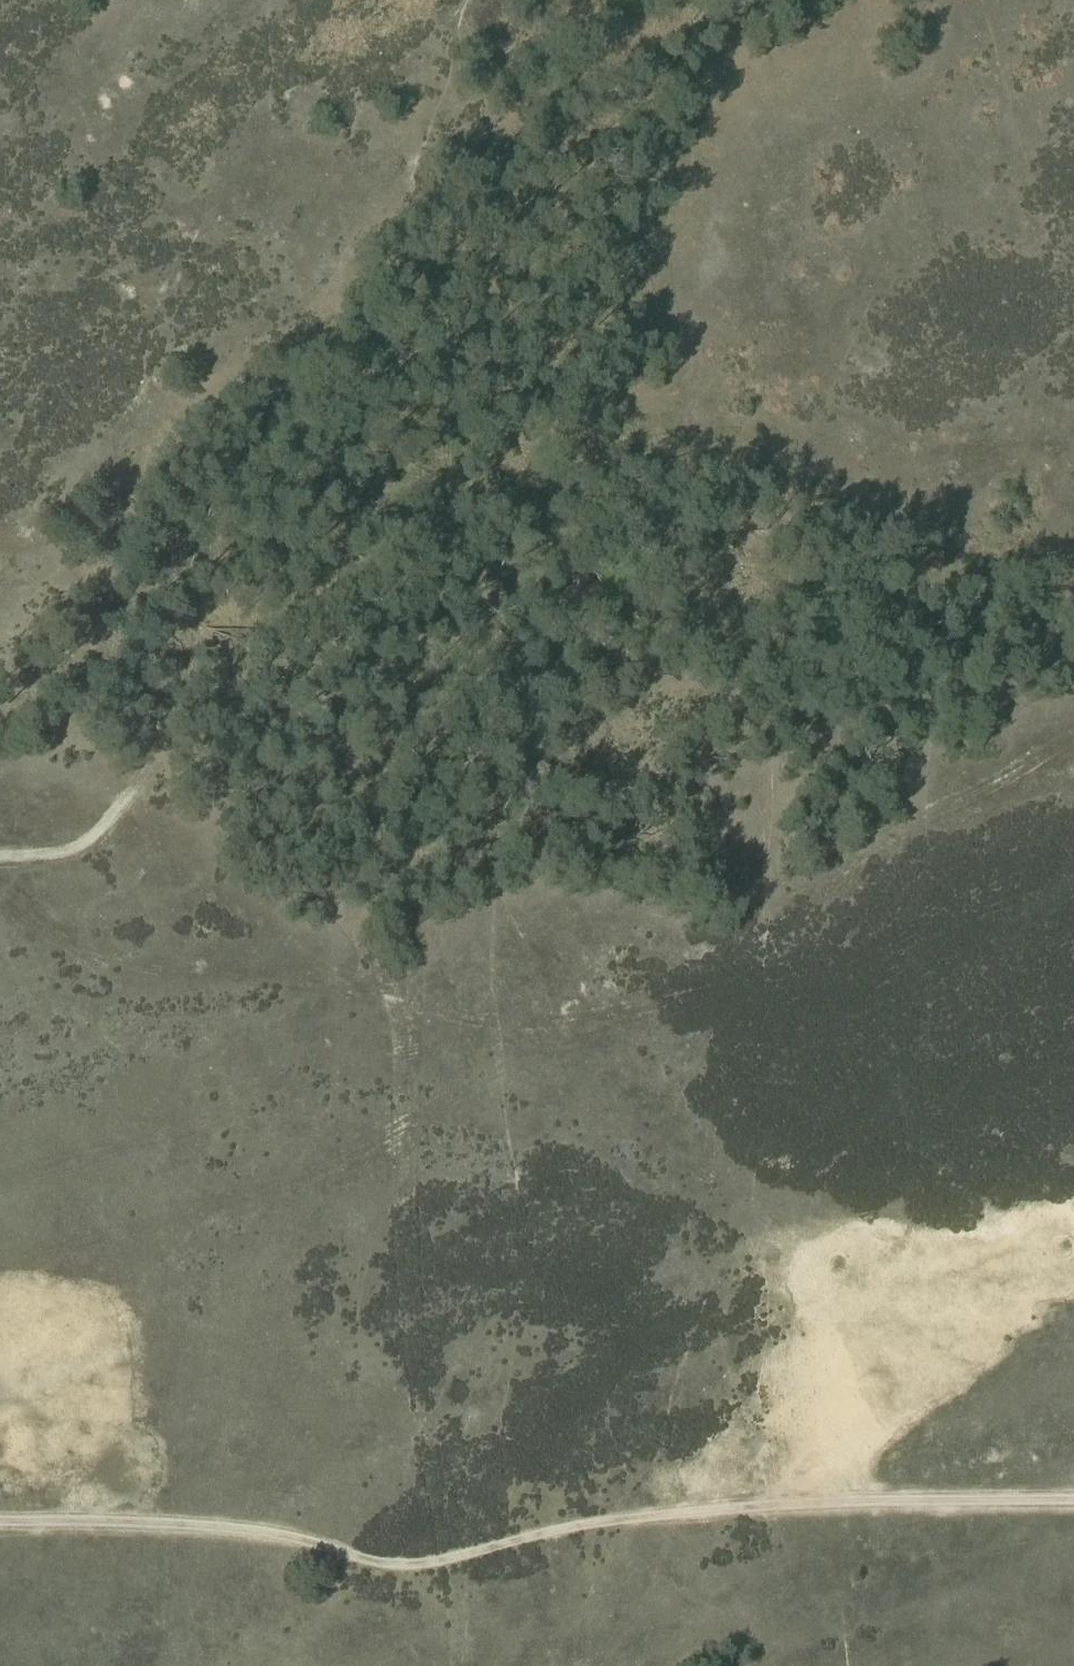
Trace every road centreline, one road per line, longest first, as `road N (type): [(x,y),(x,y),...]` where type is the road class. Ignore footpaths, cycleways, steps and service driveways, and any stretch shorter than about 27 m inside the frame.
road 1 (track): [(1073,1503),(908,1498),(629,1518),(391,1569),(300,1541),(0,1511)]

